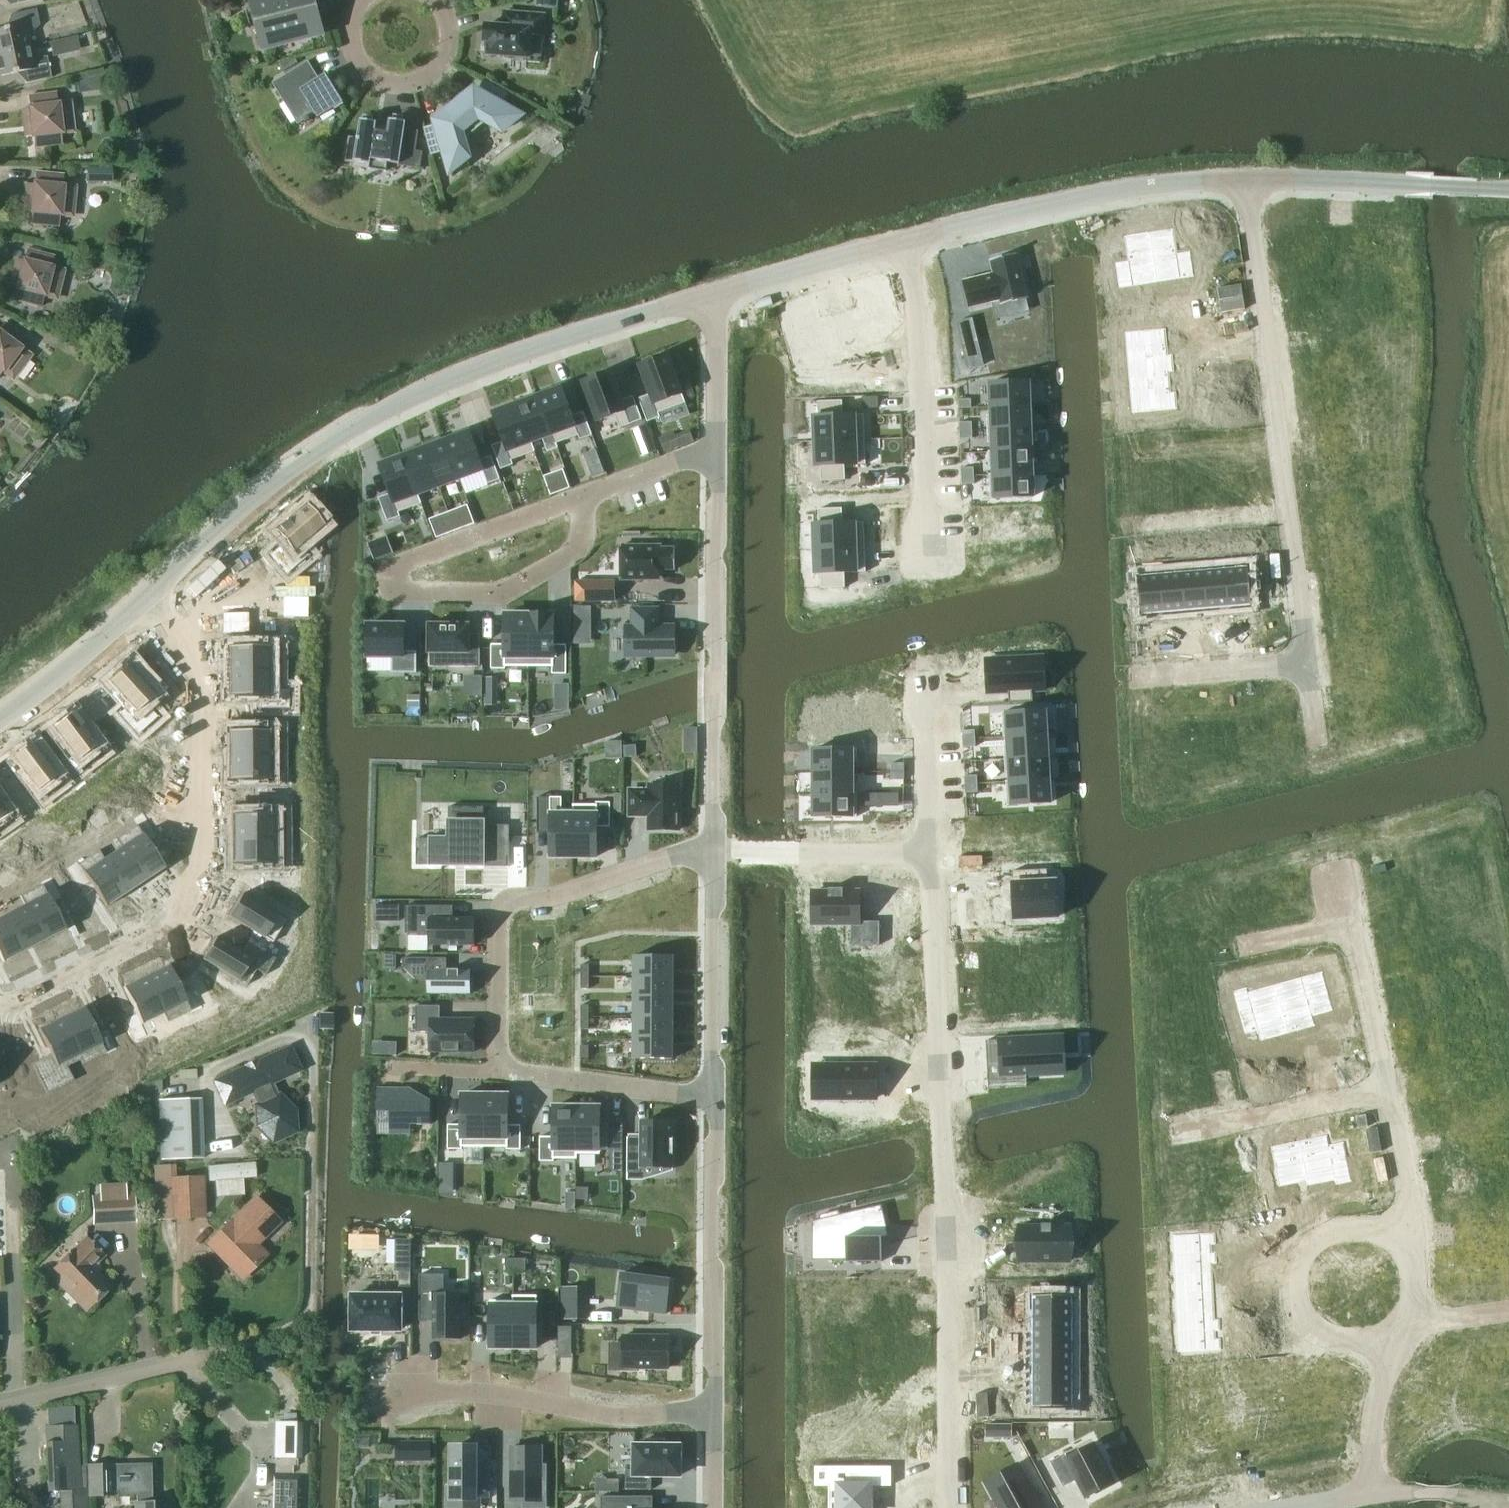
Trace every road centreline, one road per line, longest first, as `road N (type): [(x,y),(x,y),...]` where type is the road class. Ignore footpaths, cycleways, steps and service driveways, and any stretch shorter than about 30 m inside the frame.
road 1 (tertiary): [(143,601),(268,485),(378,413),(481,366),(719,294)]
road 2 (residential): [(0,1008),(164,929),(197,879),(186,654),(143,601)]
road 3 (residential): [(1249,181),(1307,661)]
road 4 (residential): [(589,492),(393,565),(396,584),(417,596),(501,594),(577,549)]
road 5 (unclassified): [(714,852),(718,442)]
road 6 (residential): [(498,1078),(497,921),(508,900),(547,896),(688,851),(714,852)]
road 7 (tertiary): [(905,243),(1089,197),(1249,181)]
road 8 (residential): [(905,243),(924,306),(931,572)]
road 9 (residential): [(710,1412),(612,1415),(480,1393),(396,1392)]
road 10 (unclassified): [(710,1412),(712,1100)]
road 11 (residential): [(952,1507),(949,1212)]
road 12 (residential): [(1410,1223),(1311,1238),(1291,1268),(1296,1323),(1304,1330),(1325,1337),(1391,1327)]
road 13 (tertiary): [(1249,181),(1508,184)]
road 14 (residential): [(248,1346),(0,1401)]
road 15 (residential): [(433,0),(451,33),(445,66),(423,87),(393,93),(375,88),(349,61),(348,22),(363,0)]
road 16 (residential): [(934,860),(950,1108)]
road 17 (unclassified): [(712,1100),(714,852)]
road 18 (residential): [(1386,1087),(1165,1135)]
road 19 (residential): [(934,860),(714,852)]
road 20 (residential): [(712,1100),(498,1078)]
road 21 (tertiary): [(719,294),(905,243)]
road 22 (residential): [(934,669),(934,860)]
road 23 (tertiary): [(0,722),(143,601)]
road 24 (residential): [(1386,1087),(1349,912)]
road 25 (residential): [(1307,661),(1129,678)]
road 26 (residential): [(1376,1495),(1373,1421),(1391,1327)]
road 27 (unclassified): [(718,442),(719,294)]
road 28 (residential): [(718,442),(589,492)]
road 29 (residential): [(1410,1223),(1386,1087)]
road 30 (unclassified): [(1376,1495),(1508,1499)]
road 31 (residential): [(1391,1327),(1508,1307)]

